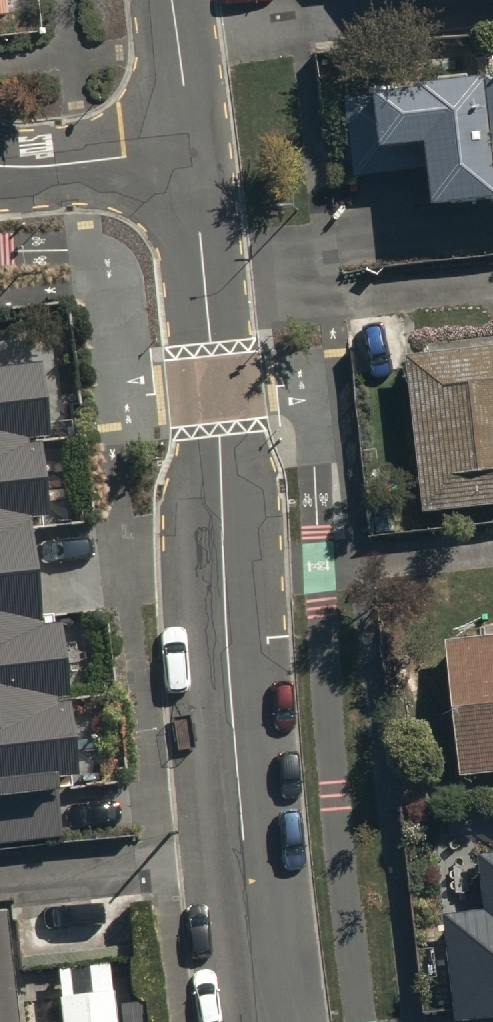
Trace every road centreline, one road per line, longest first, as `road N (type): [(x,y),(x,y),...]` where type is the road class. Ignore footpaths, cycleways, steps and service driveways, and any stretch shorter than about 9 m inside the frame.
road 1 (tertiary): [(268,1021),(247,873),(215,389),(189,149)]
road 2 (residential): [(0,165),(189,149)]
road 3 (tertiary): [(189,149),(171,0)]

